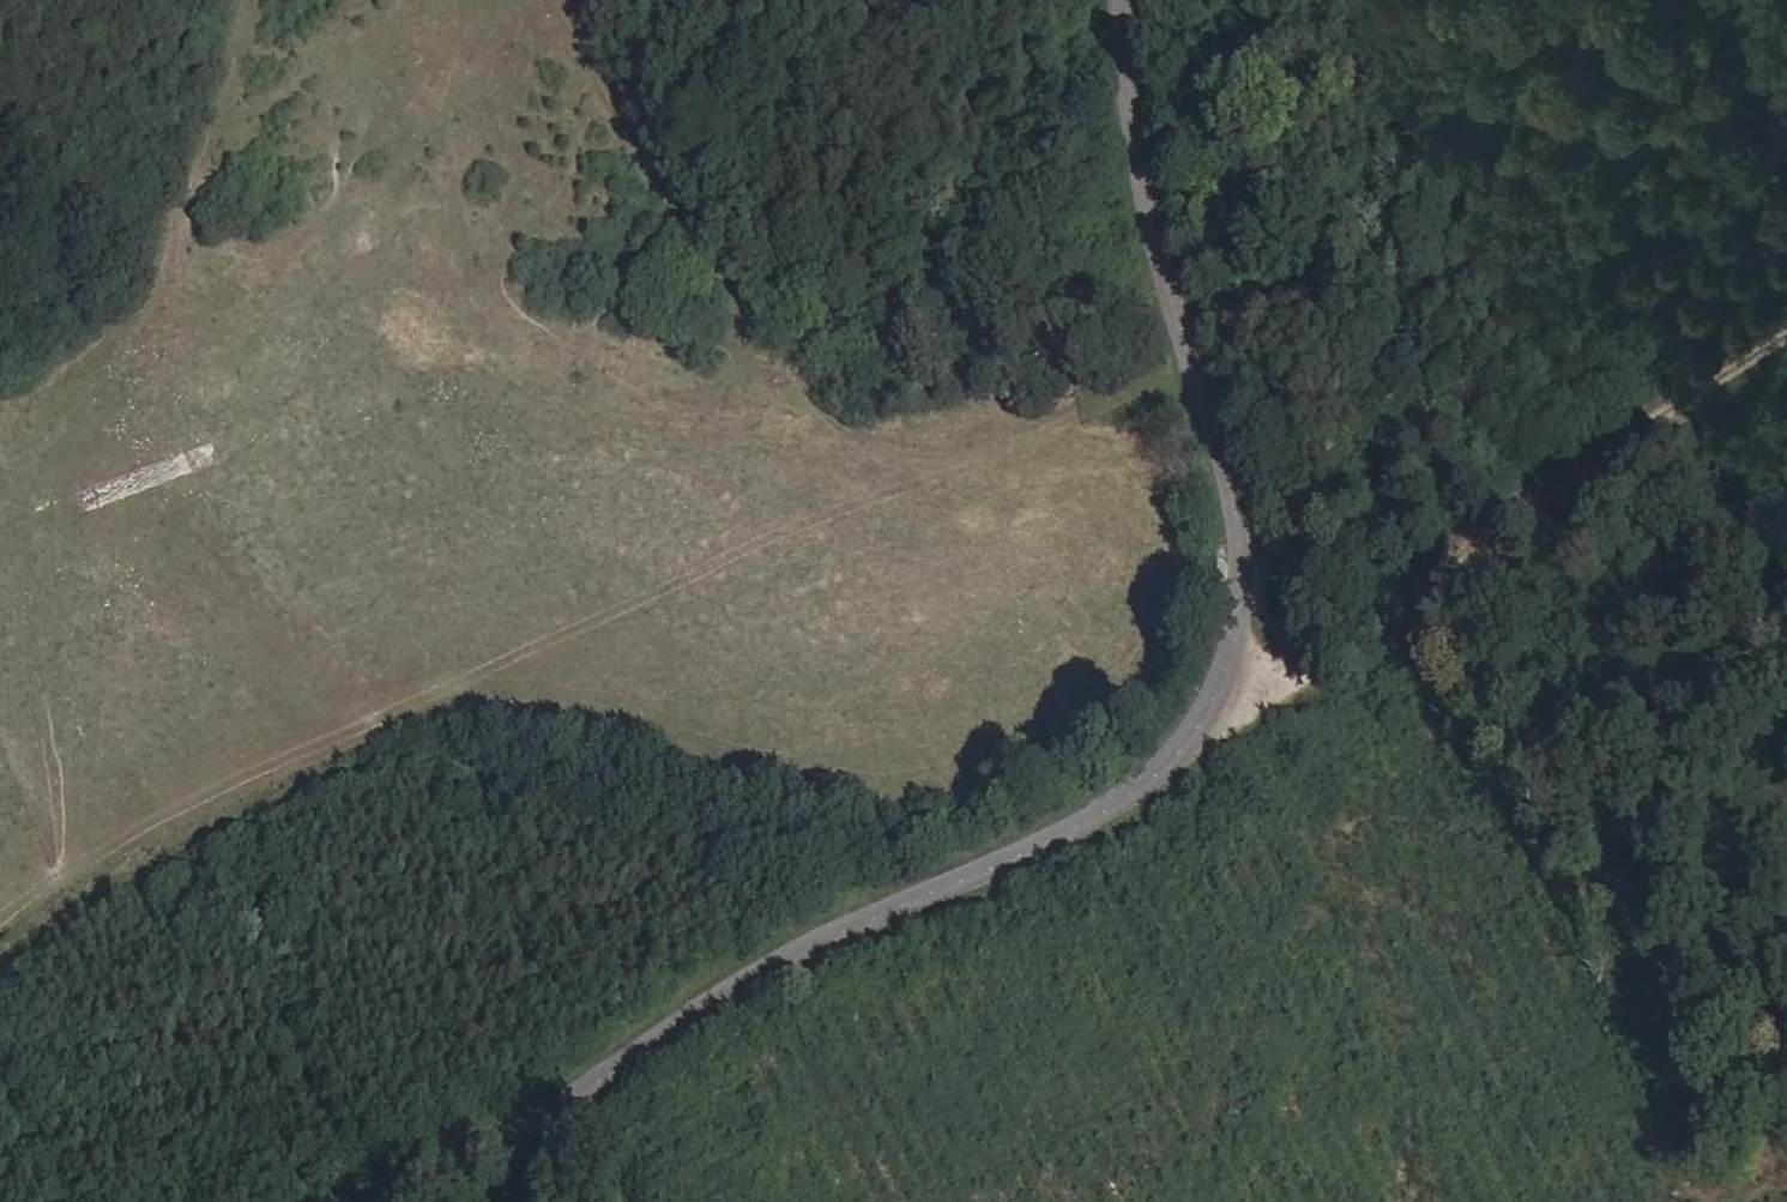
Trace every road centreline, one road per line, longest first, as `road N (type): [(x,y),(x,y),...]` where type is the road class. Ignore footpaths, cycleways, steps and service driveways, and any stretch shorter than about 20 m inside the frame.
road 1 (tertiary): [(415,1201),(703,1006),(1150,778),(1226,682),(1240,613),(1236,543),(1184,360),(1117,0)]
road 2 (track): [(1226,682),(1325,651),(1600,459),(1786,340)]

